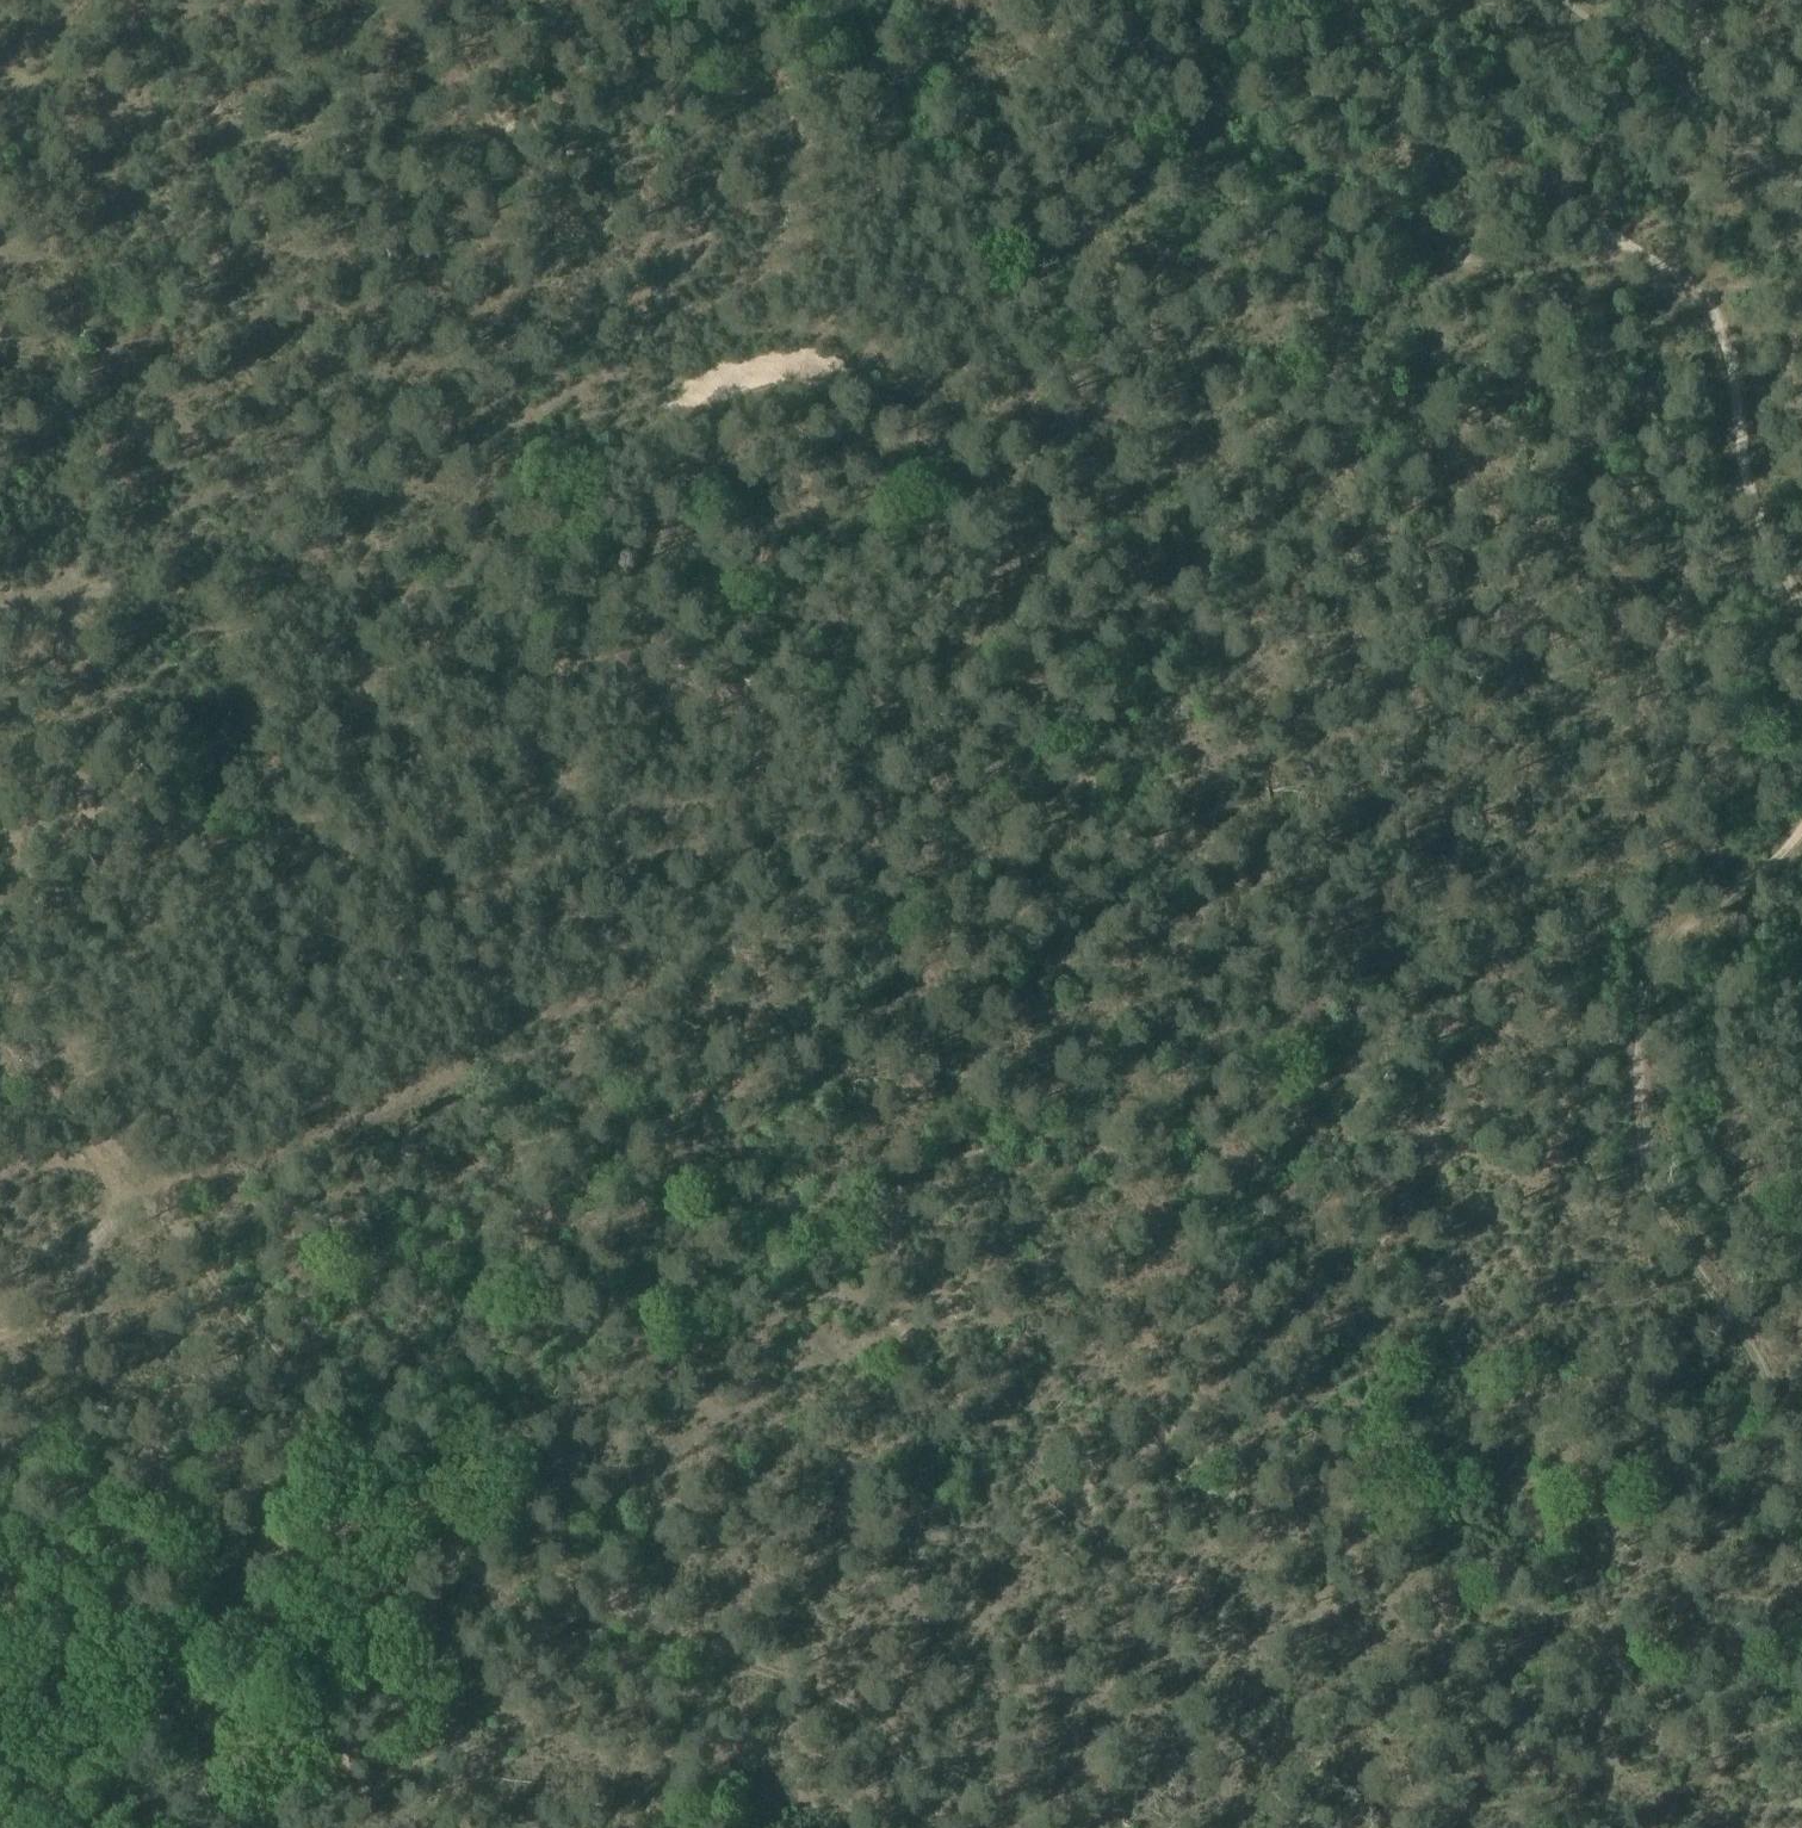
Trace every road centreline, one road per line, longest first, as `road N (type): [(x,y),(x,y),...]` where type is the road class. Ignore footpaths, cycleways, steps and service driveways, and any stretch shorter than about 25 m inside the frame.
road 1 (track): [(0,1325),(51,1302),(91,1239),(111,1181),(211,1237),(282,1325),(370,1381),(463,1518),(541,1588),(780,1661),(856,1713),(929,1827)]
road 2 (track): [(1801,1656),(1769,1371),(1637,1172),(1630,1145),(1636,1008),(1651,958),(1765,861),(1801,800)]
road 3 (track): [(1801,599),(1732,464),(1709,326),(1662,262)]
road 4 (track): [(1595,257),(1568,205),(1568,162),(1592,112),(1675,0)]
road 5 (track): [(1801,268),(1662,262)]

